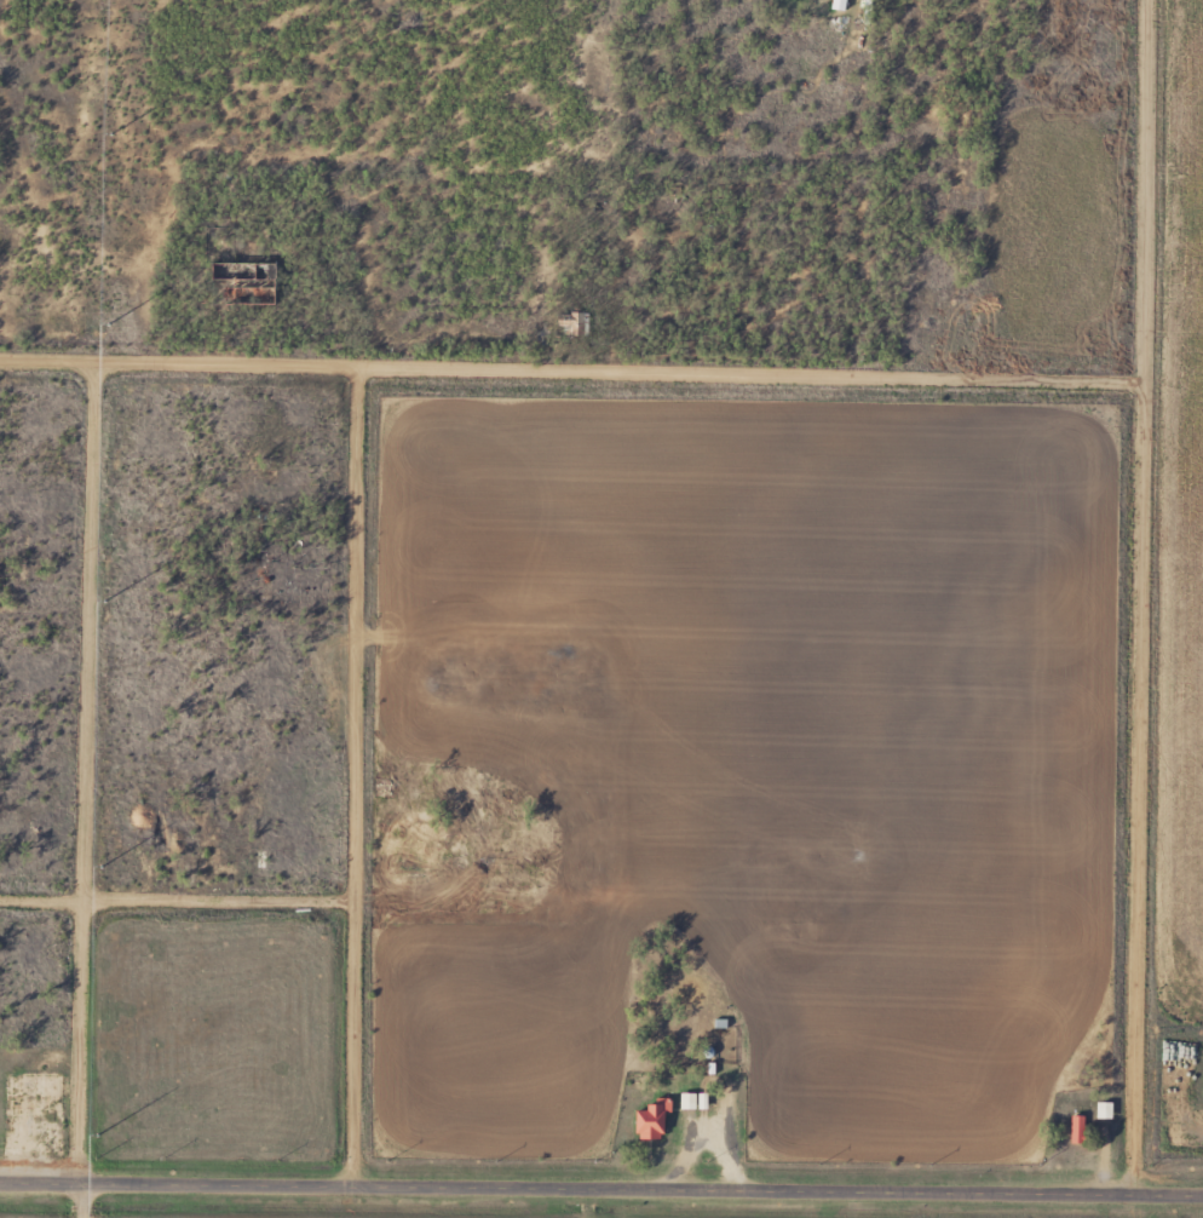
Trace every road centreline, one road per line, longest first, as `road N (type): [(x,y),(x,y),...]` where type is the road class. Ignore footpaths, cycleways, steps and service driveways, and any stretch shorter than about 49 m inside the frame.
road 1 (tertiary): [(1202,1193),(0,1189)]
road 2 (residential): [(1113,1193),(1148,0)]
road 3 (residential): [(1140,384),(362,378),(0,362)]
road 4 (residential): [(77,1191),(81,906),(62,362)]
road 5 (residential): [(347,1187),(362,378)]
road 6 (residential): [(353,904),(0,903)]

